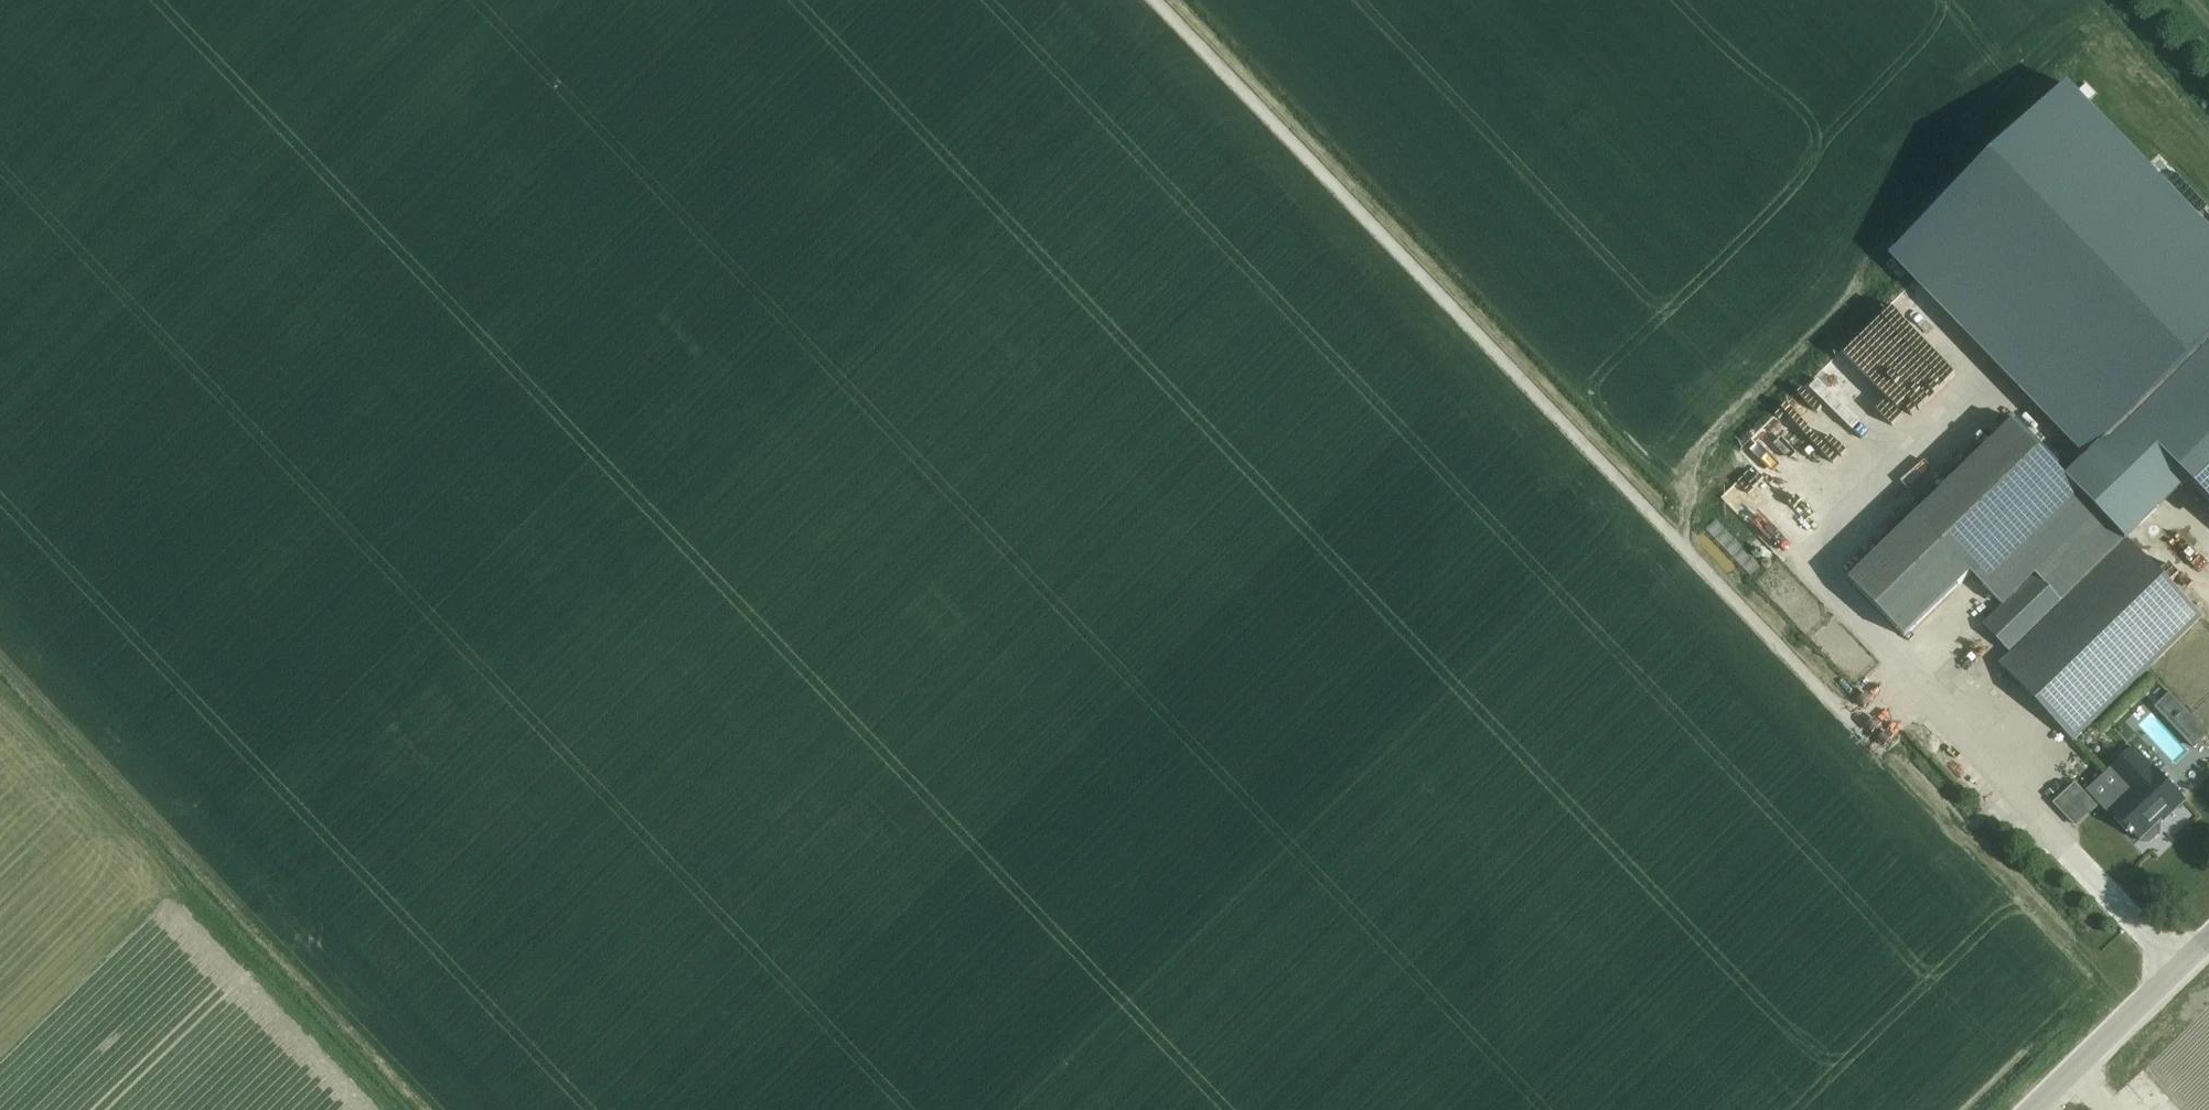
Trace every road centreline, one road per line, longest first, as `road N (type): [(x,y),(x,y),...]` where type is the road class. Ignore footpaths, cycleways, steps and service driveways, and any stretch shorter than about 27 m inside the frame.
road 1 (unclassified): [(2009,1109),(2208,919)]

